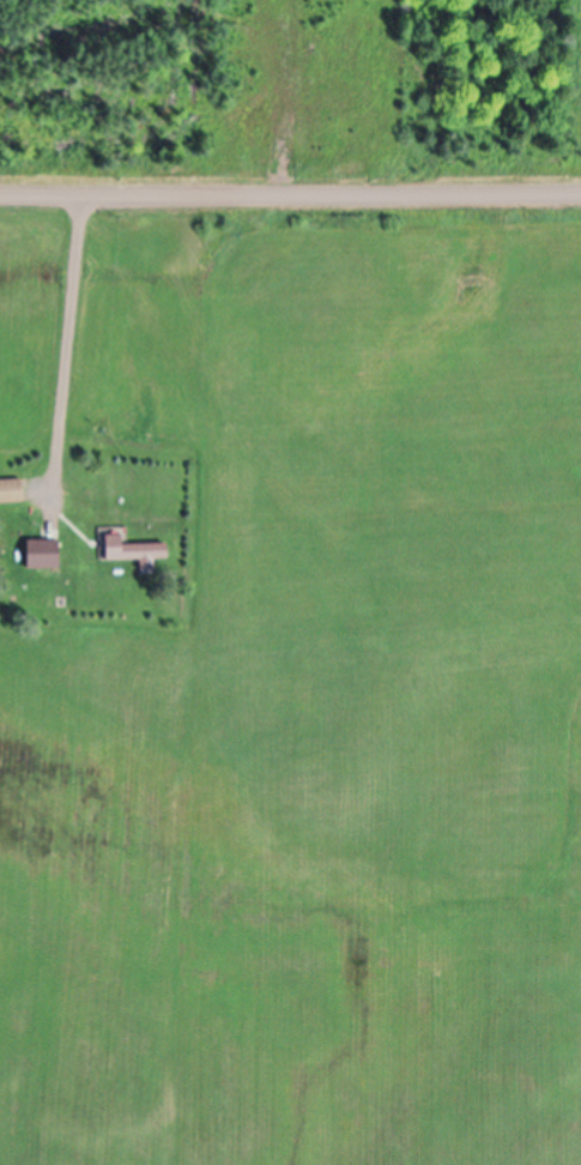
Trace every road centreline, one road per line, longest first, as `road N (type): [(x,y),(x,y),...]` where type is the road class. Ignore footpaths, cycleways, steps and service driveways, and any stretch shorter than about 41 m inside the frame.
road 1 (residential): [(0,200),(580,199)]

